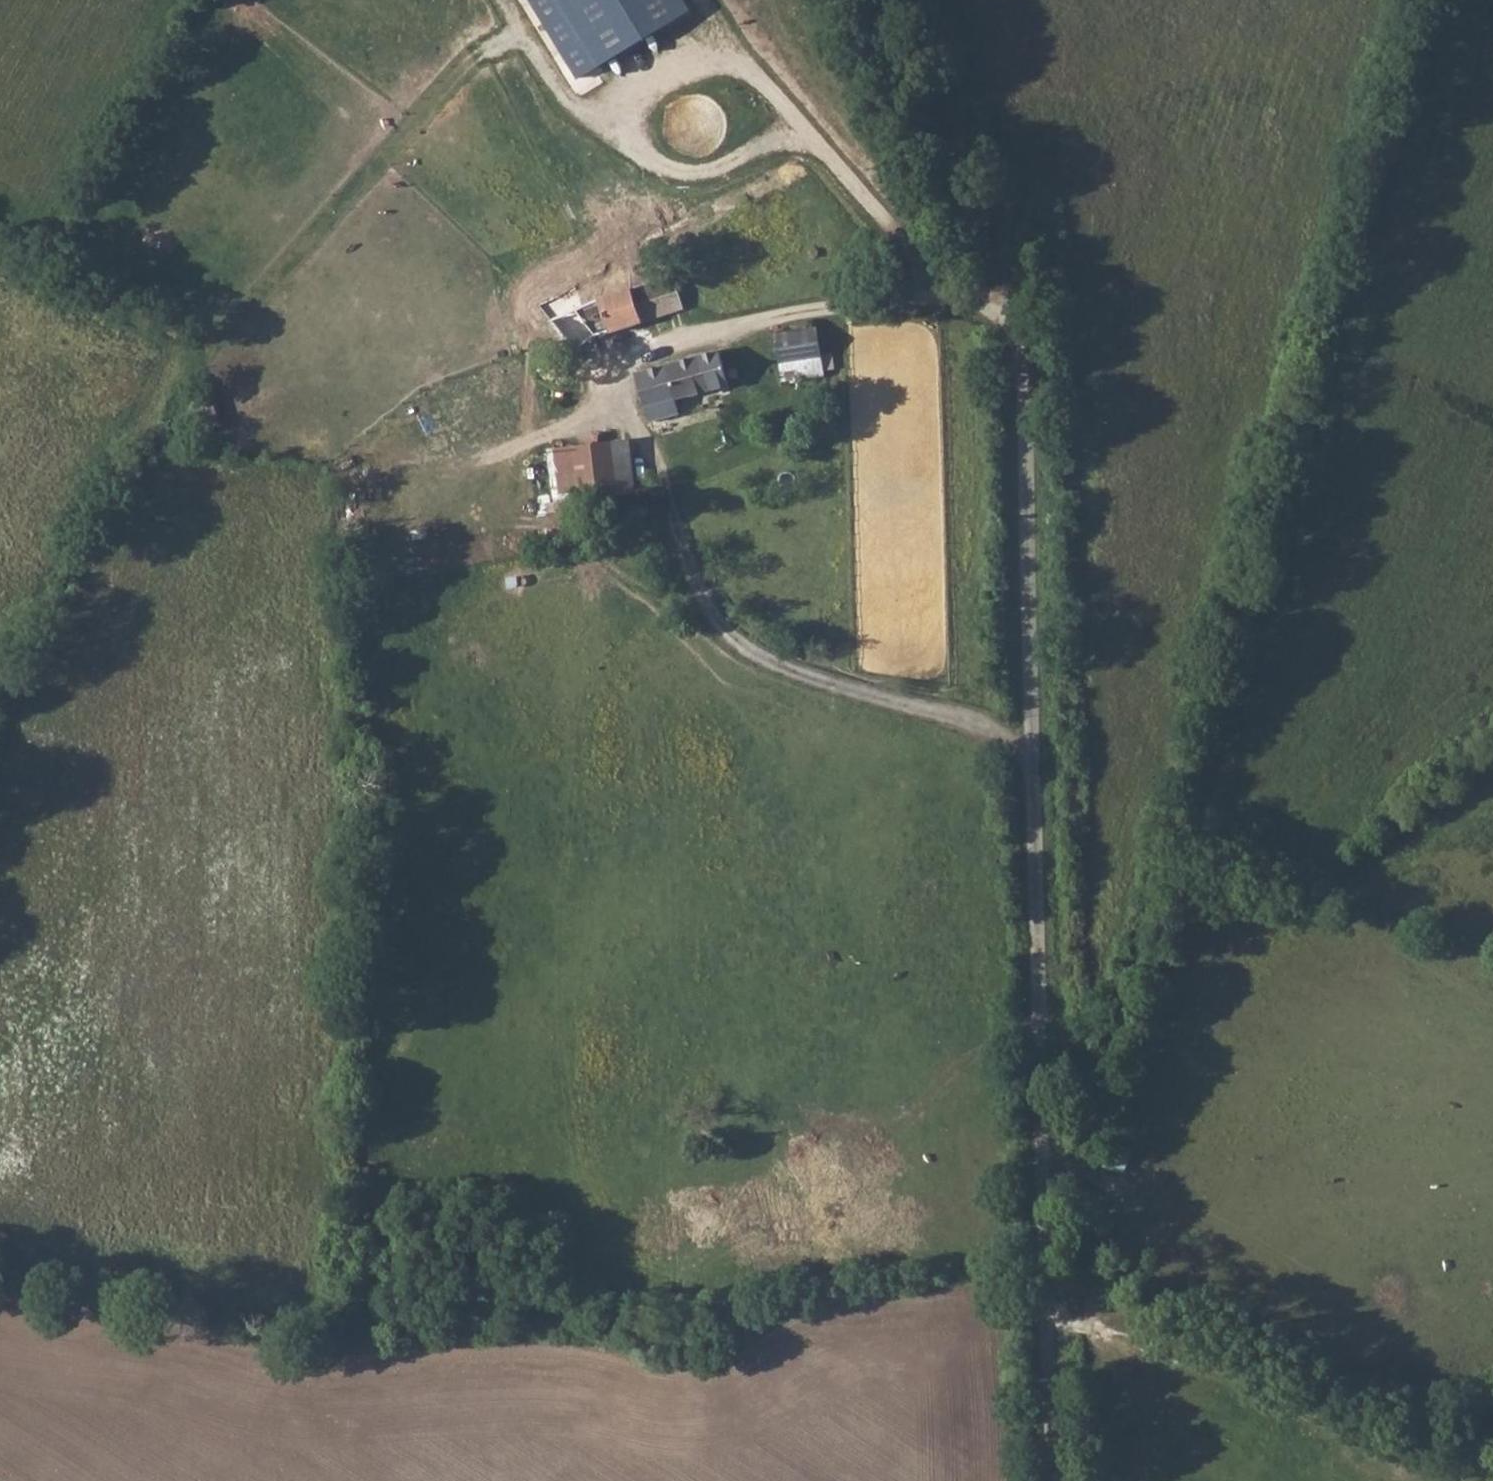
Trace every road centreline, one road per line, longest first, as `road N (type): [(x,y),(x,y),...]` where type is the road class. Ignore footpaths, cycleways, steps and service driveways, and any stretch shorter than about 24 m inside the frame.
road 1 (unclassified): [(1005,295),(1029,456),(1033,757),(1063,1480)]
road 2 (track): [(1005,295),(857,0)]

